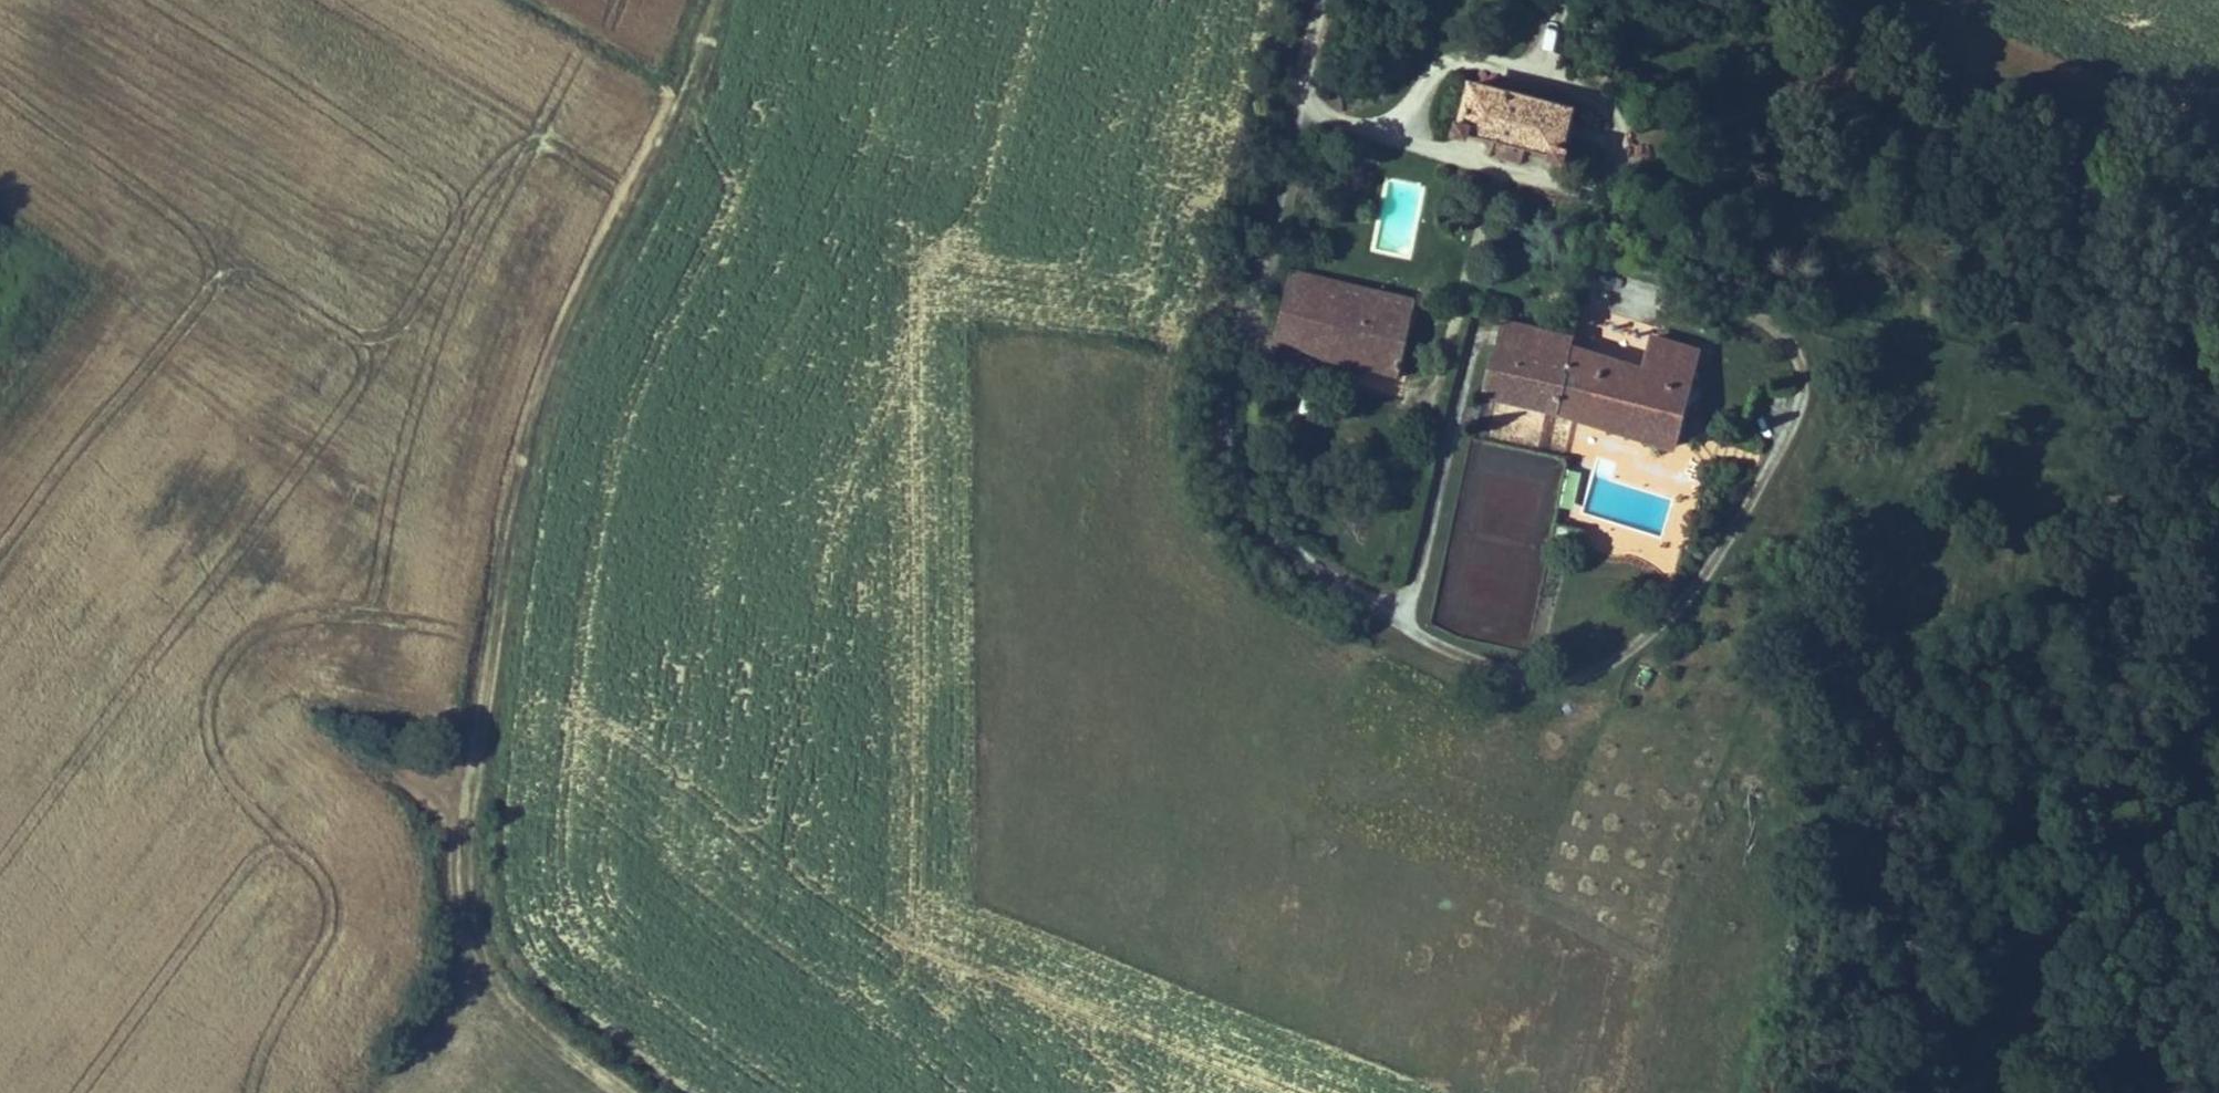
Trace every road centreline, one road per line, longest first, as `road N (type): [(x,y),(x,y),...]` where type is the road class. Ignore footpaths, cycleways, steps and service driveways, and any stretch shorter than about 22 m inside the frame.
road 1 (track): [(618,1092),(525,1015),(475,948),(460,865),(465,735),(544,382),(687,77),(715,0)]
road 2 (track): [(1373,604),(1286,537),(1218,452),(1320,0)]

